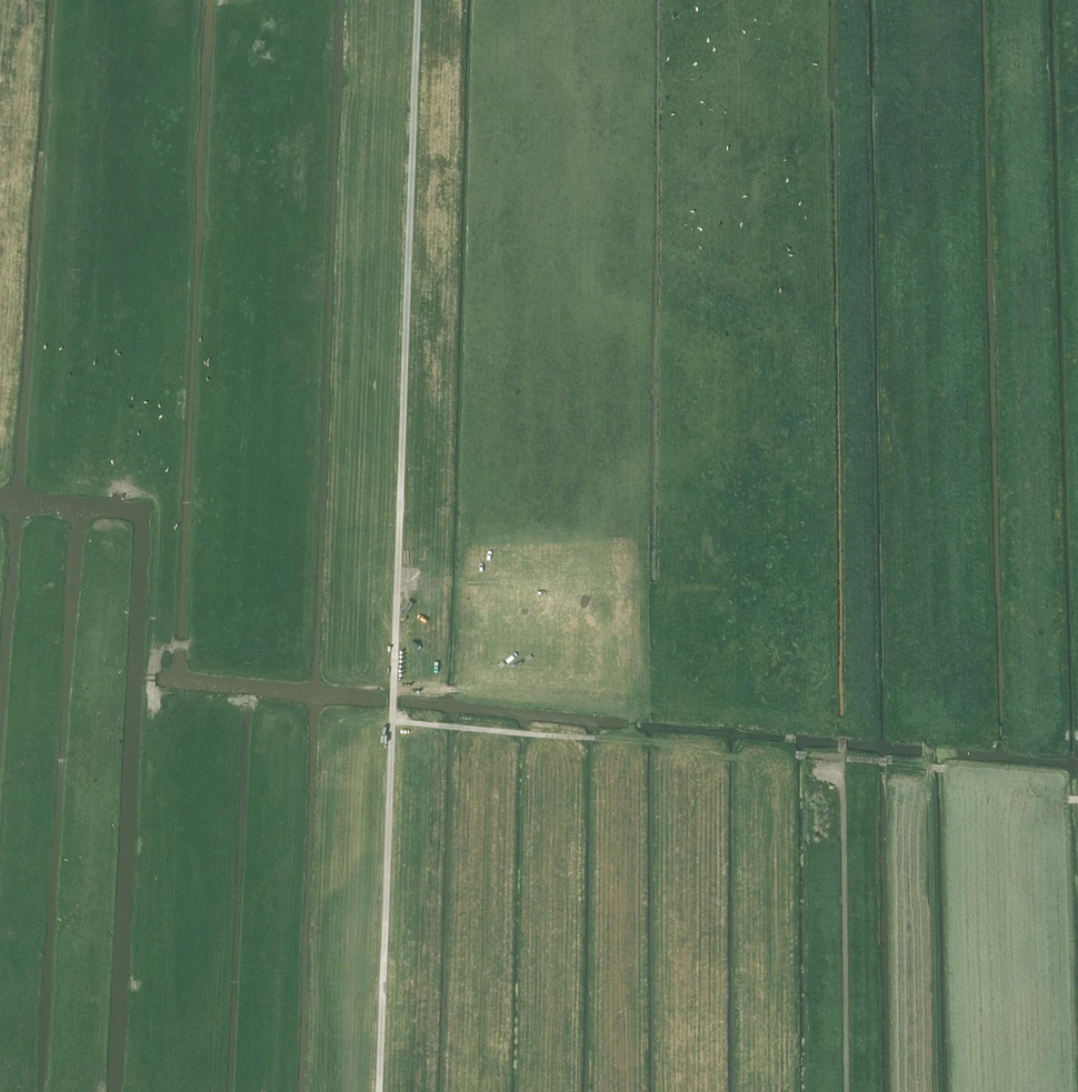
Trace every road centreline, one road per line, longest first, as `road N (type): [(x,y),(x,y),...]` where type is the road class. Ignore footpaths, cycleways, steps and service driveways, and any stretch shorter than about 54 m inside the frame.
road 1 (track): [(378,1091),(416,0)]
road 2 (track): [(846,1091),(842,786)]

